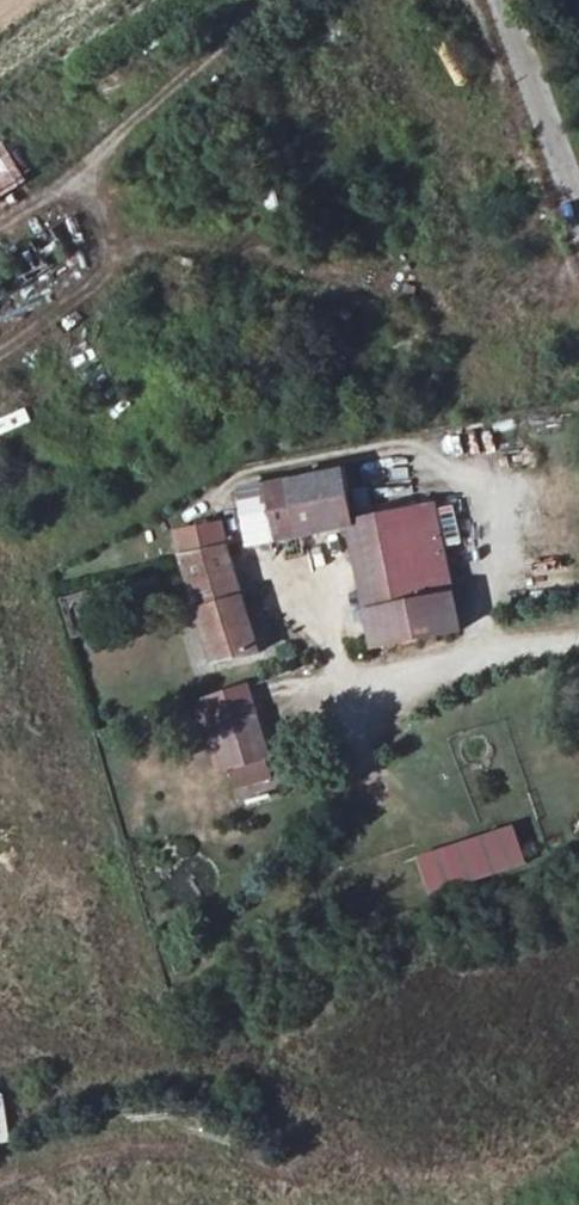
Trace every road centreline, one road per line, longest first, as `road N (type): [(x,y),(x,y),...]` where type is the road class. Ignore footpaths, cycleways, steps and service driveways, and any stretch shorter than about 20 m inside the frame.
road 1 (unclassified): [(578,194),(507,0)]

